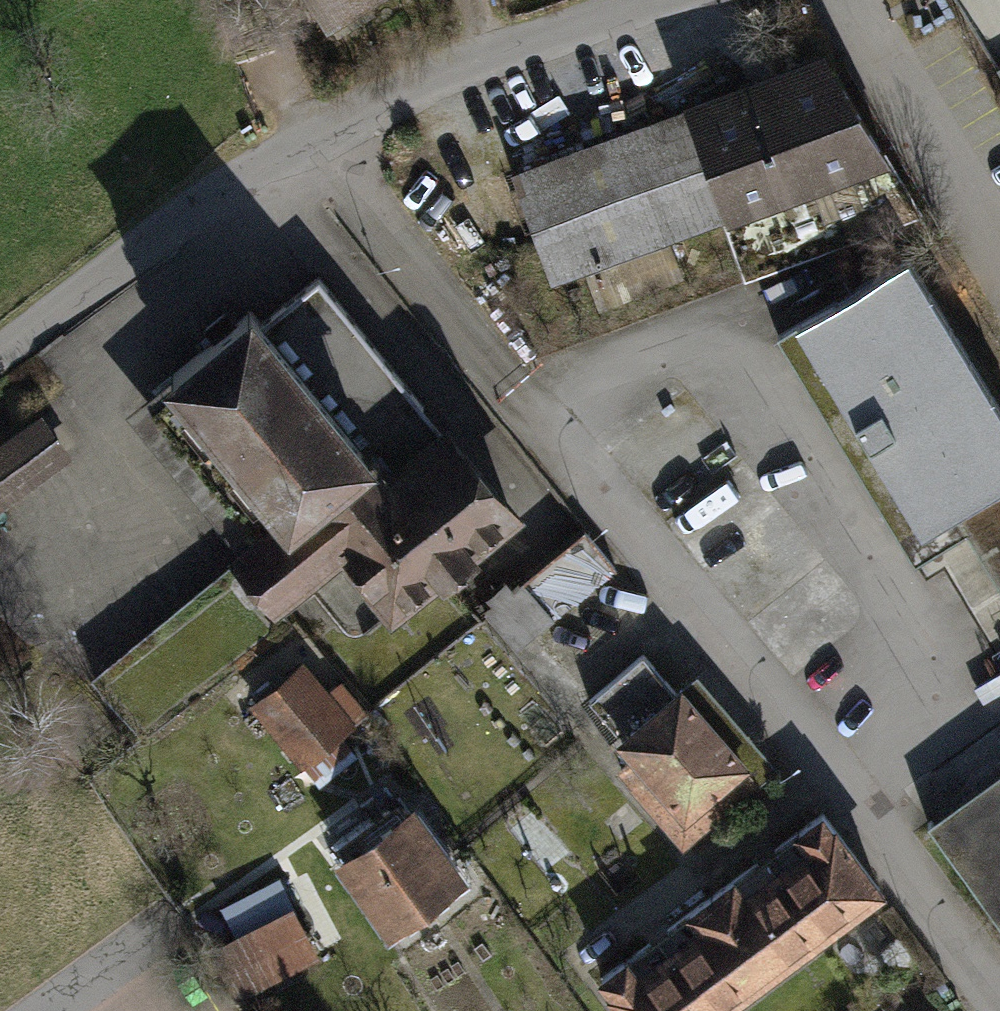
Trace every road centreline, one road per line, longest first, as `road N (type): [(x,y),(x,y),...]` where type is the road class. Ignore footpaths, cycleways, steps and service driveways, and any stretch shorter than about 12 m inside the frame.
road 1 (residential): [(315,139),(807,744),(999,1002)]
road 2 (residential): [(315,139),(217,195),(0,351)]
road 3 (residential): [(648,0),(315,139)]

